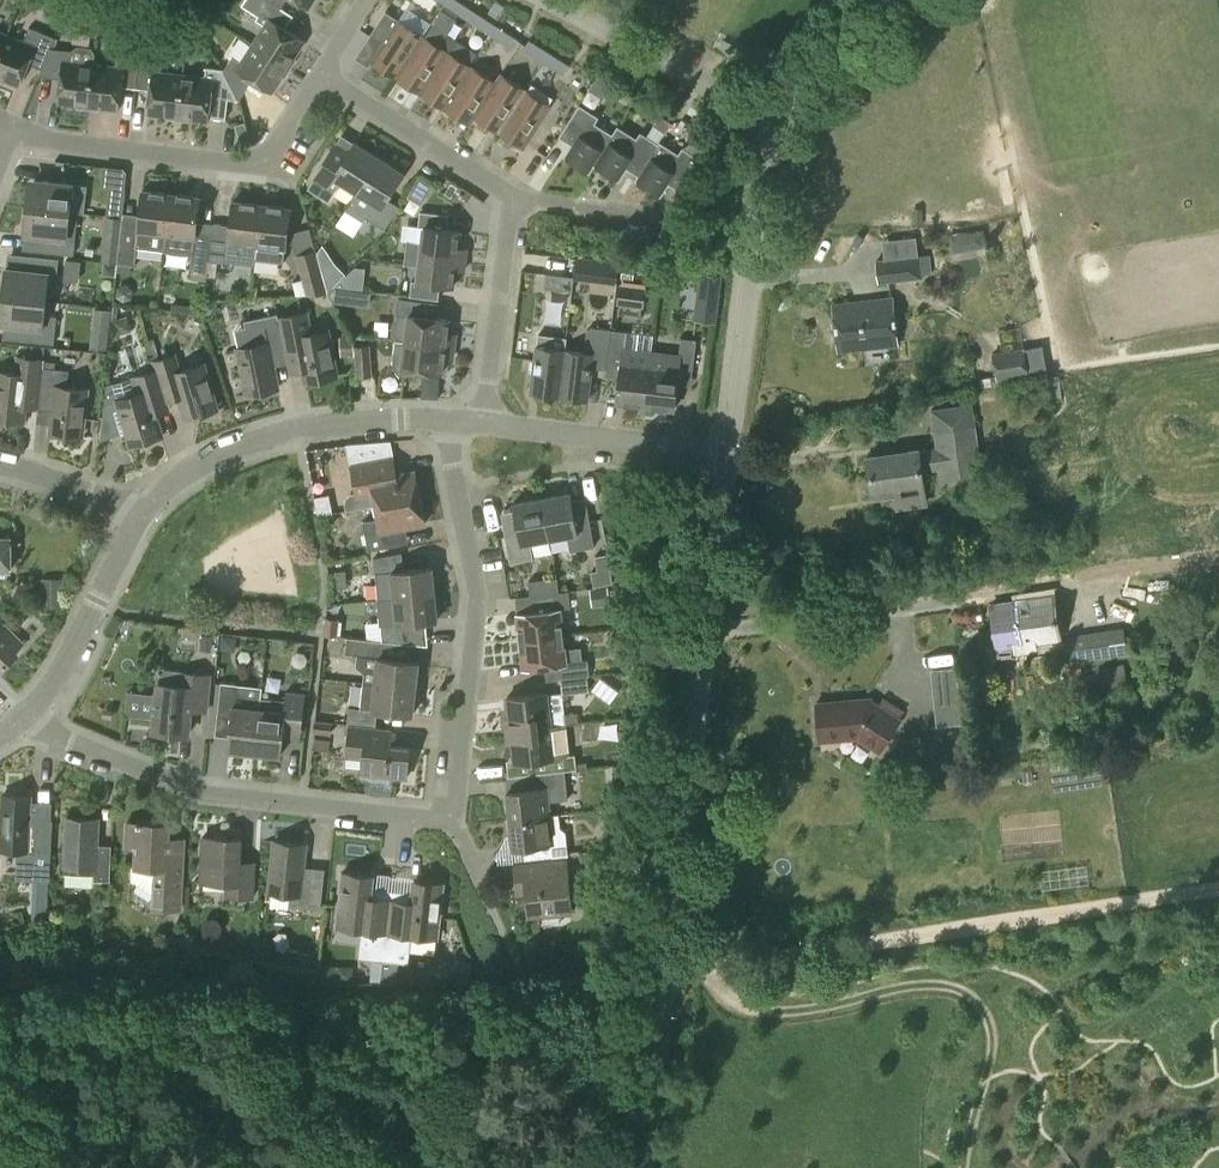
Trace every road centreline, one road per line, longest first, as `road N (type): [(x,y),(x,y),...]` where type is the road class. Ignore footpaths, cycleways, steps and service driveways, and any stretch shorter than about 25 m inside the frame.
road 1 (residential): [(645,1167),(733,461)]
road 2 (track): [(668,974),(1218,895)]
road 3 (residential): [(733,461),(760,177),(774,123),(831,54),(896,0)]
road 4 (residential): [(456,824),(217,800),(29,723)]
road 5 (residential): [(456,824),(480,618),(446,423)]
road 6 (residential): [(0,138),(245,165),(279,147),(322,80)]
road 7 (residential): [(446,423),(321,425),(265,439),(169,487),(141,519)]
road 8 (track): [(546,0),(774,123)]
road 9 (residential): [(733,461),(486,425)]
road 10 (residential): [(141,519),(88,647),(29,723)]
road 11 (residential): [(486,425),(514,198)]
road 12 (residential): [(514,198),(322,80)]
road 13 (residential): [(141,519),(75,487),(0,467)]
road 14 (residential): [(645,214),(514,198)]

